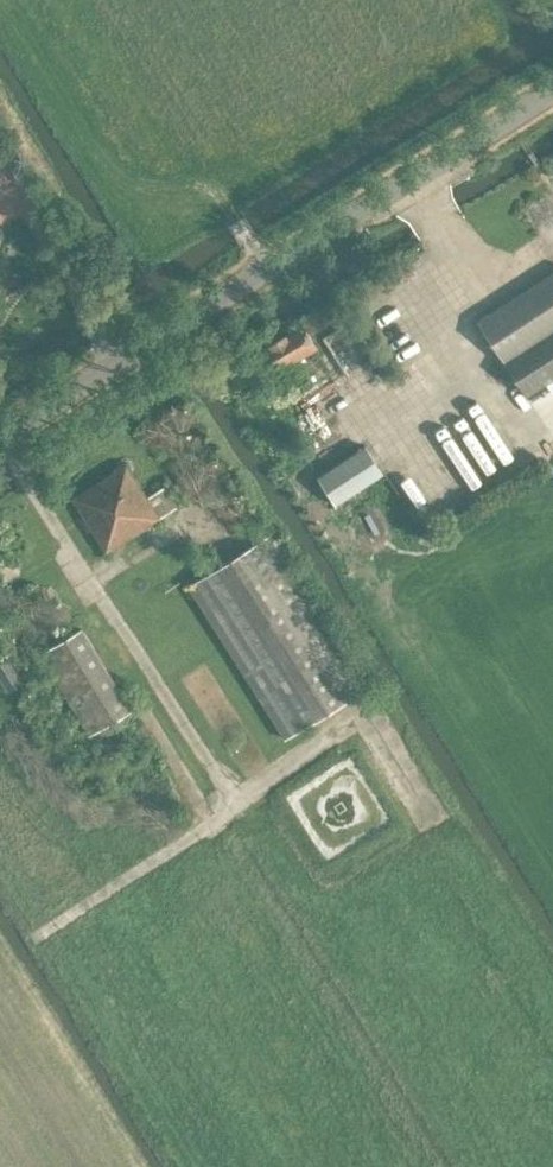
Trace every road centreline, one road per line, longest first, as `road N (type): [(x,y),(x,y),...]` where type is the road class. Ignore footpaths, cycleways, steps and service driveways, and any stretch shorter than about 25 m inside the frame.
road 1 (tertiary): [(0,438),(552,93)]

